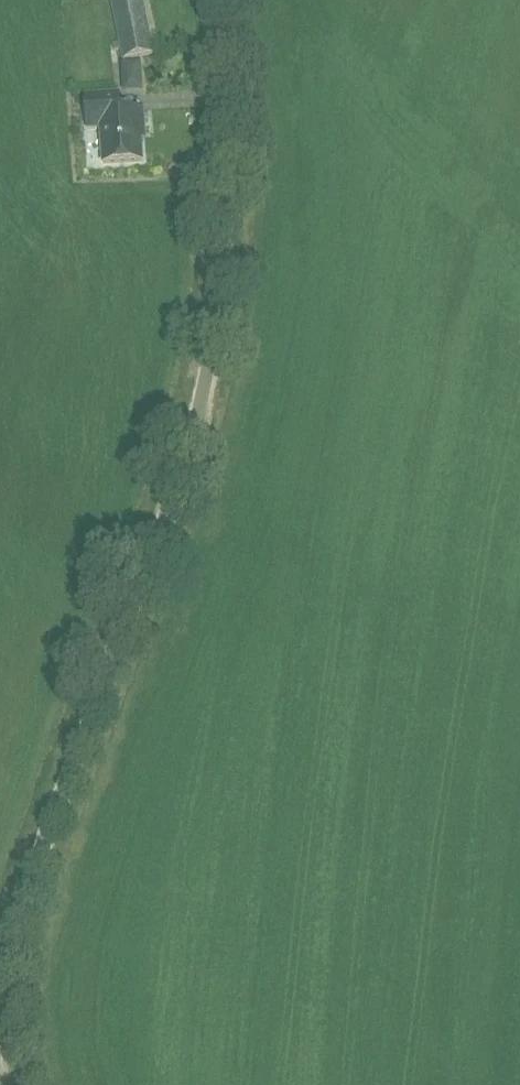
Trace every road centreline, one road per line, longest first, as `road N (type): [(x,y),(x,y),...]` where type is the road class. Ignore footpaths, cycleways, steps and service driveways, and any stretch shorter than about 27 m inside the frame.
road 1 (unclassified): [(15,1084),(4,998),(16,944),(202,412),(213,353),(224,220),(212,0)]

